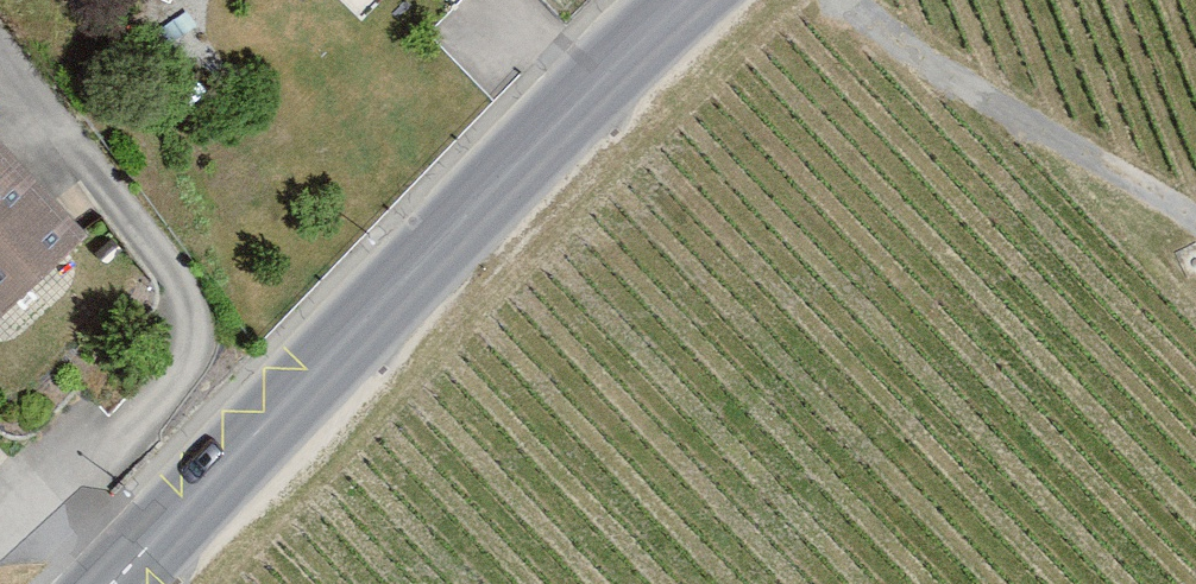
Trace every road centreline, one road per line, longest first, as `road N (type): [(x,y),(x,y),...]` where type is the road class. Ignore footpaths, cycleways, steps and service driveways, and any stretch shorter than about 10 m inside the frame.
road 1 (secondary): [(120,577),(684,0)]
road 2 (residential): [(0,79),(177,274),(194,325),(165,391),(50,510)]
road 3 (track): [(860,0),(875,20),(1195,220)]

